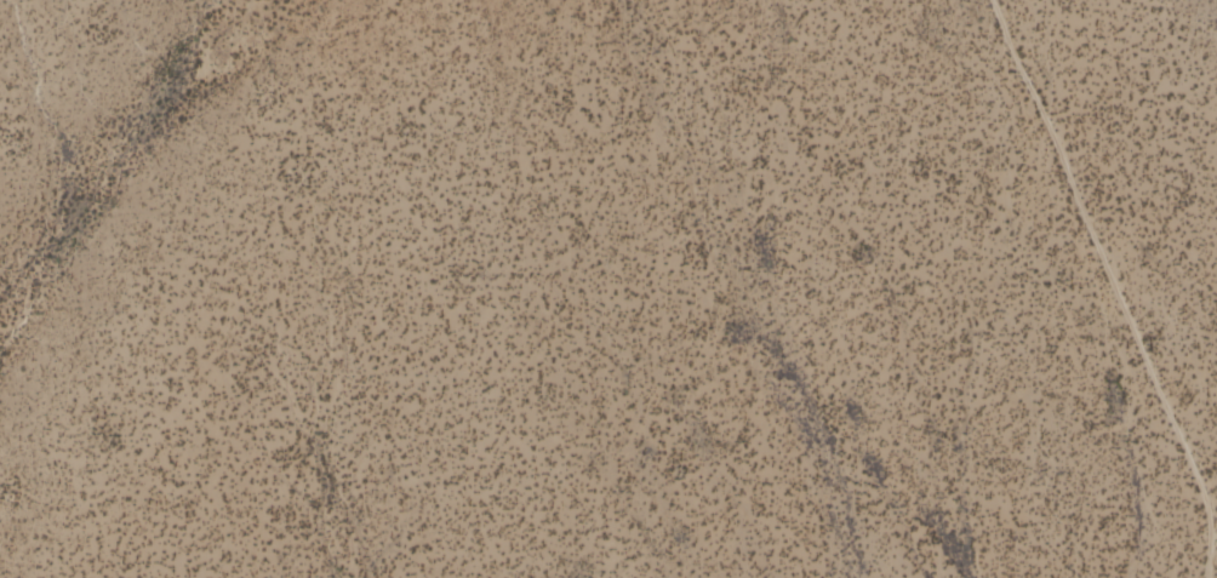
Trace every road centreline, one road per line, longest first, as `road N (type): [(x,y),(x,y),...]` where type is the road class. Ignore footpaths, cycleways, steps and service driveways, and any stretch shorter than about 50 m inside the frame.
road 1 (track): [(987,0),(1201,493),(1201,577)]

